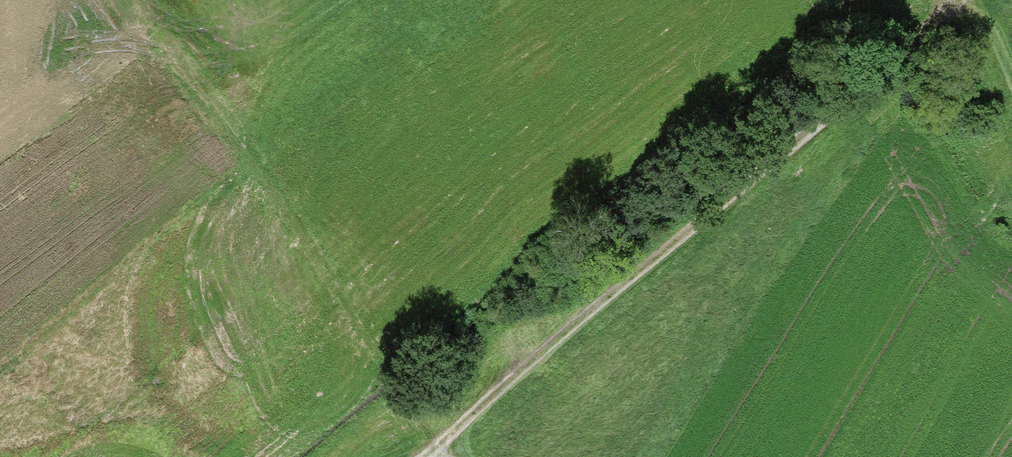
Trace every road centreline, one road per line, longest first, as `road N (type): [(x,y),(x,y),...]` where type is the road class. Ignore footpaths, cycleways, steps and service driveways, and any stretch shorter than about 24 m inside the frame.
road 1 (track): [(422,456),(756,180),(945,7)]
road 2 (track): [(137,0),(434,446)]

